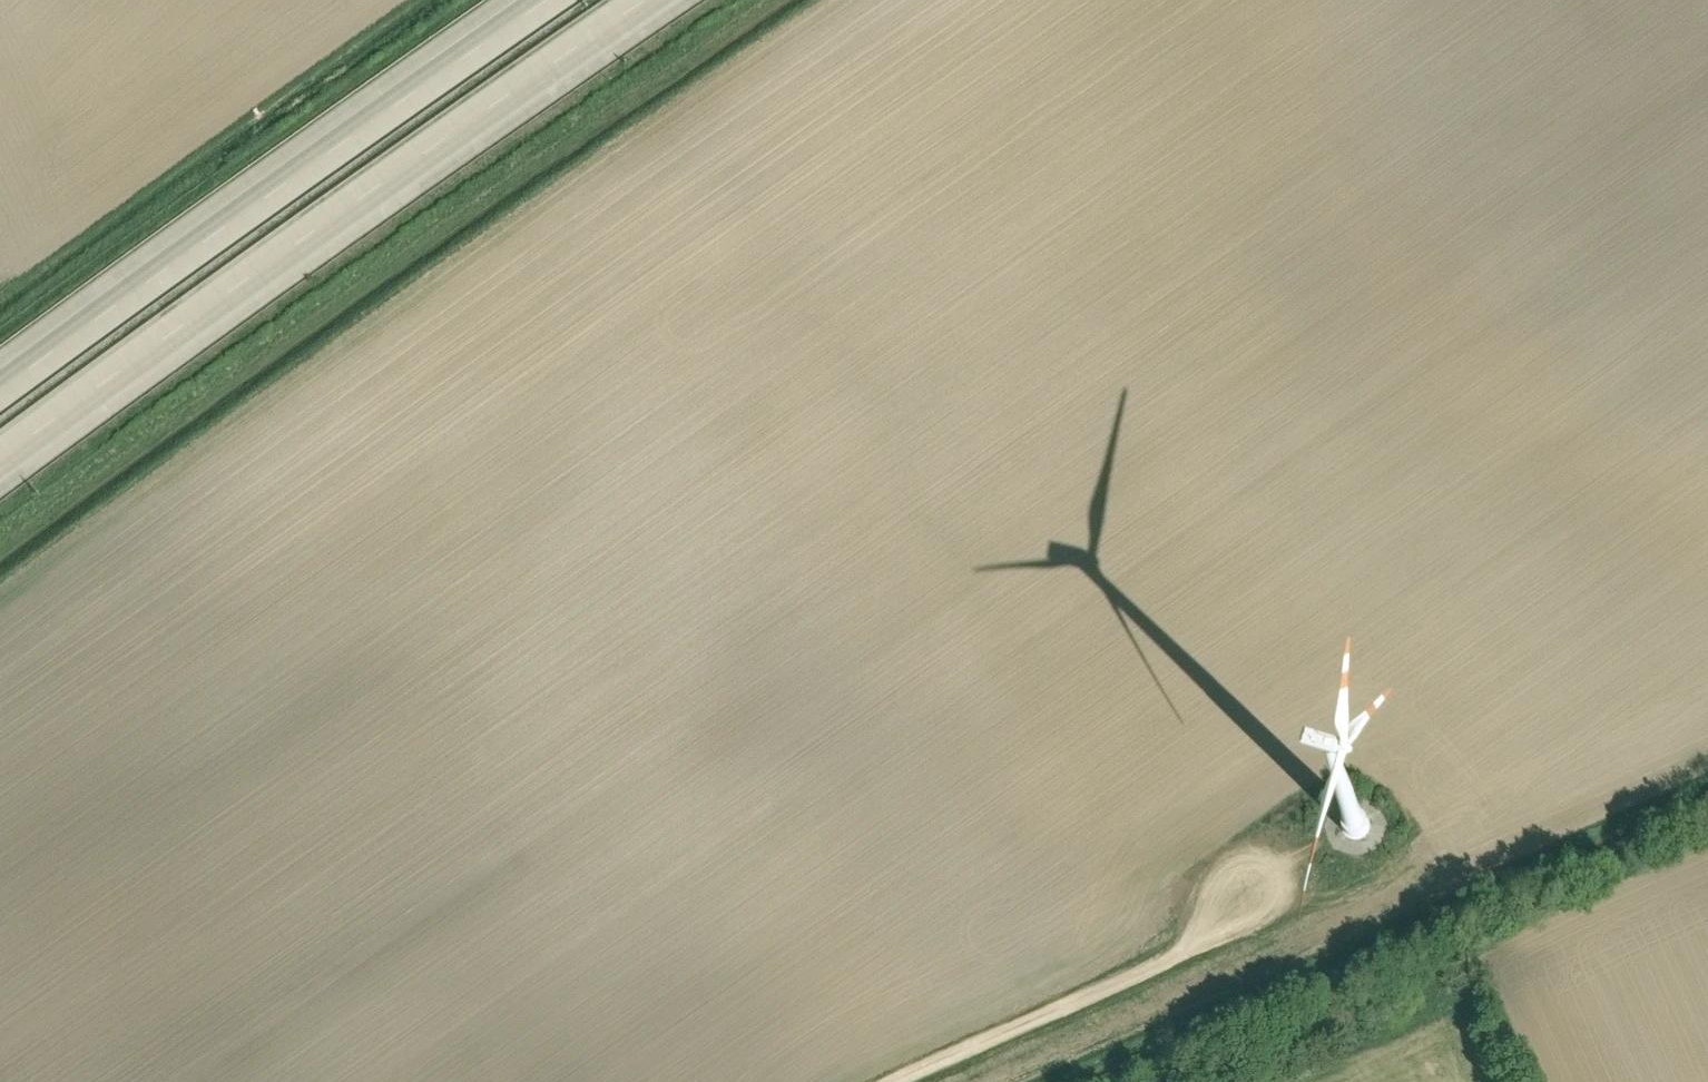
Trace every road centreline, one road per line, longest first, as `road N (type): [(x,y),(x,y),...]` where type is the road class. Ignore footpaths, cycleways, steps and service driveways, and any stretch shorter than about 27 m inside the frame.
road 1 (motorway): [(0,457),(654,0)]
road 2 (motorway): [(534,0),(0,379)]

